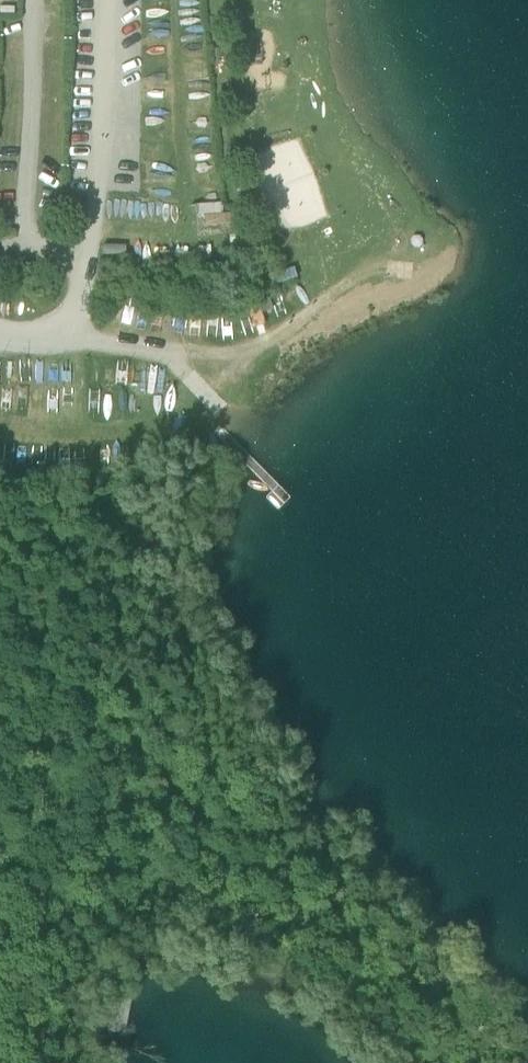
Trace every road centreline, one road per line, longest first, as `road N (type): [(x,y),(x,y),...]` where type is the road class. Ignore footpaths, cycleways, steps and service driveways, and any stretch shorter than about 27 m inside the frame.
road 1 (track): [(182,210),(179,0)]

